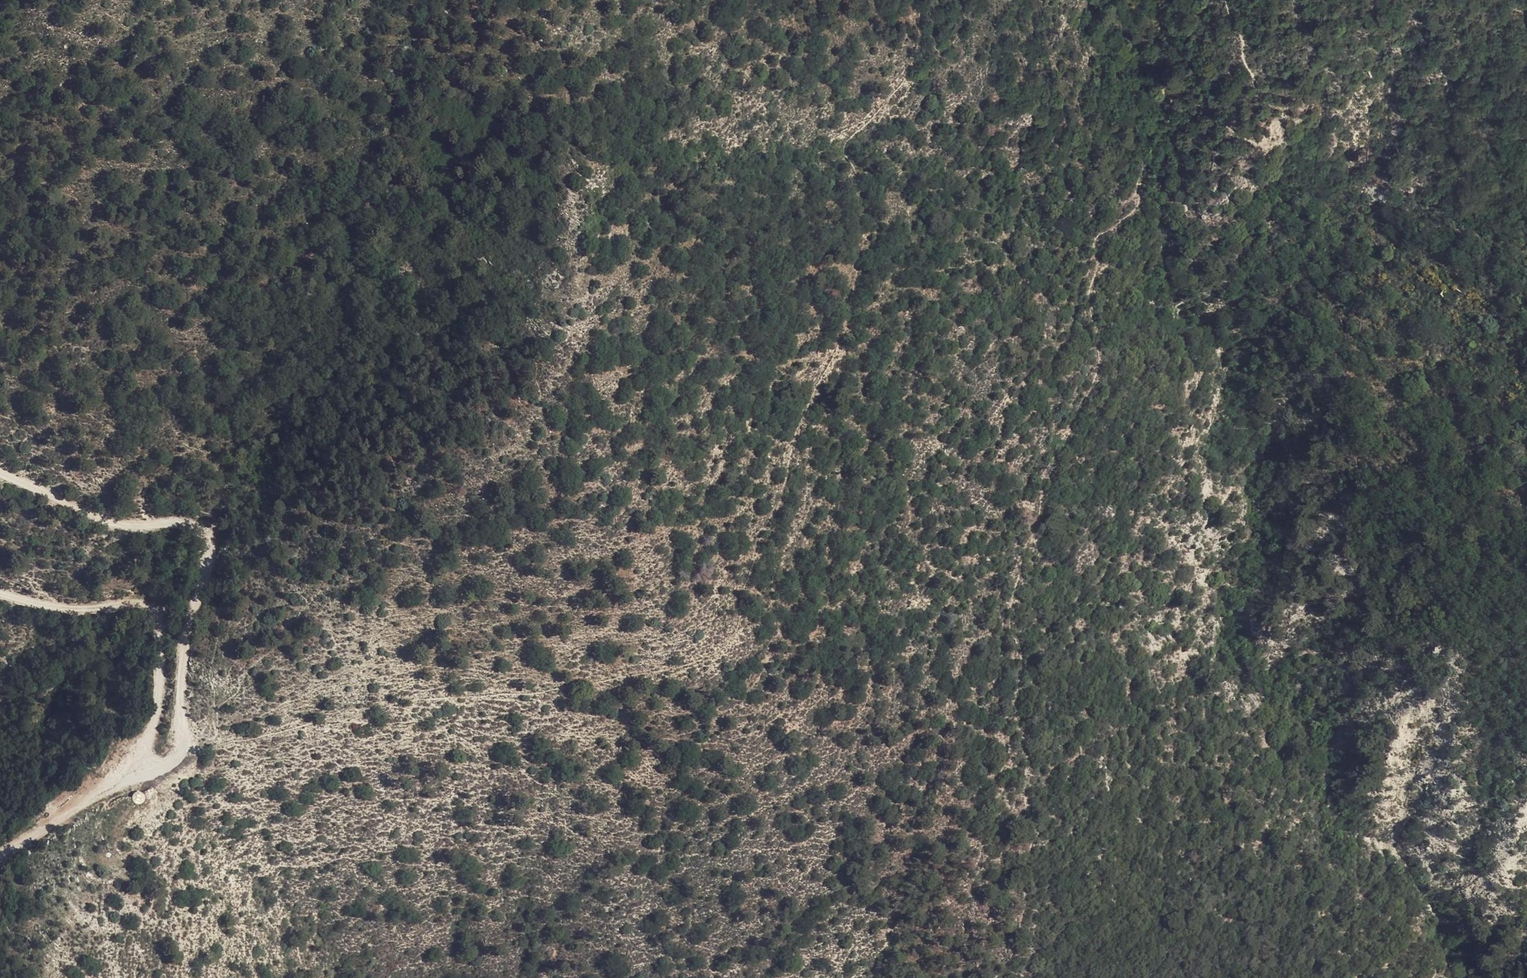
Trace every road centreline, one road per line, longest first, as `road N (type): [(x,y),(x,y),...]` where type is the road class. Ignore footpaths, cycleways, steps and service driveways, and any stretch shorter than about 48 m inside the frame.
road 1 (track): [(0,473),(146,529),(194,522),(212,538),(184,645),(182,740),(143,769)]
road 2 (track): [(143,769),(160,624),(144,603),(42,605),(0,592)]
road 3 (track): [(143,769),(0,851)]

